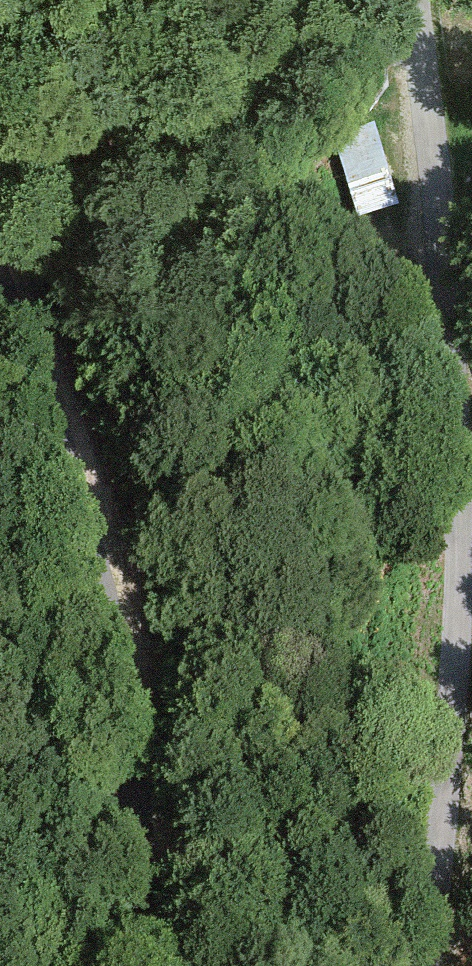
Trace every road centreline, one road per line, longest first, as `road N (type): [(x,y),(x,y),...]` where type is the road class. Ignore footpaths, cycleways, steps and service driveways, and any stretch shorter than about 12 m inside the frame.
road 1 (unclassified): [(416,0),(454,355),(459,591),(421,965)]
road 2 (unclassified): [(0,286),(106,608),(157,965)]

